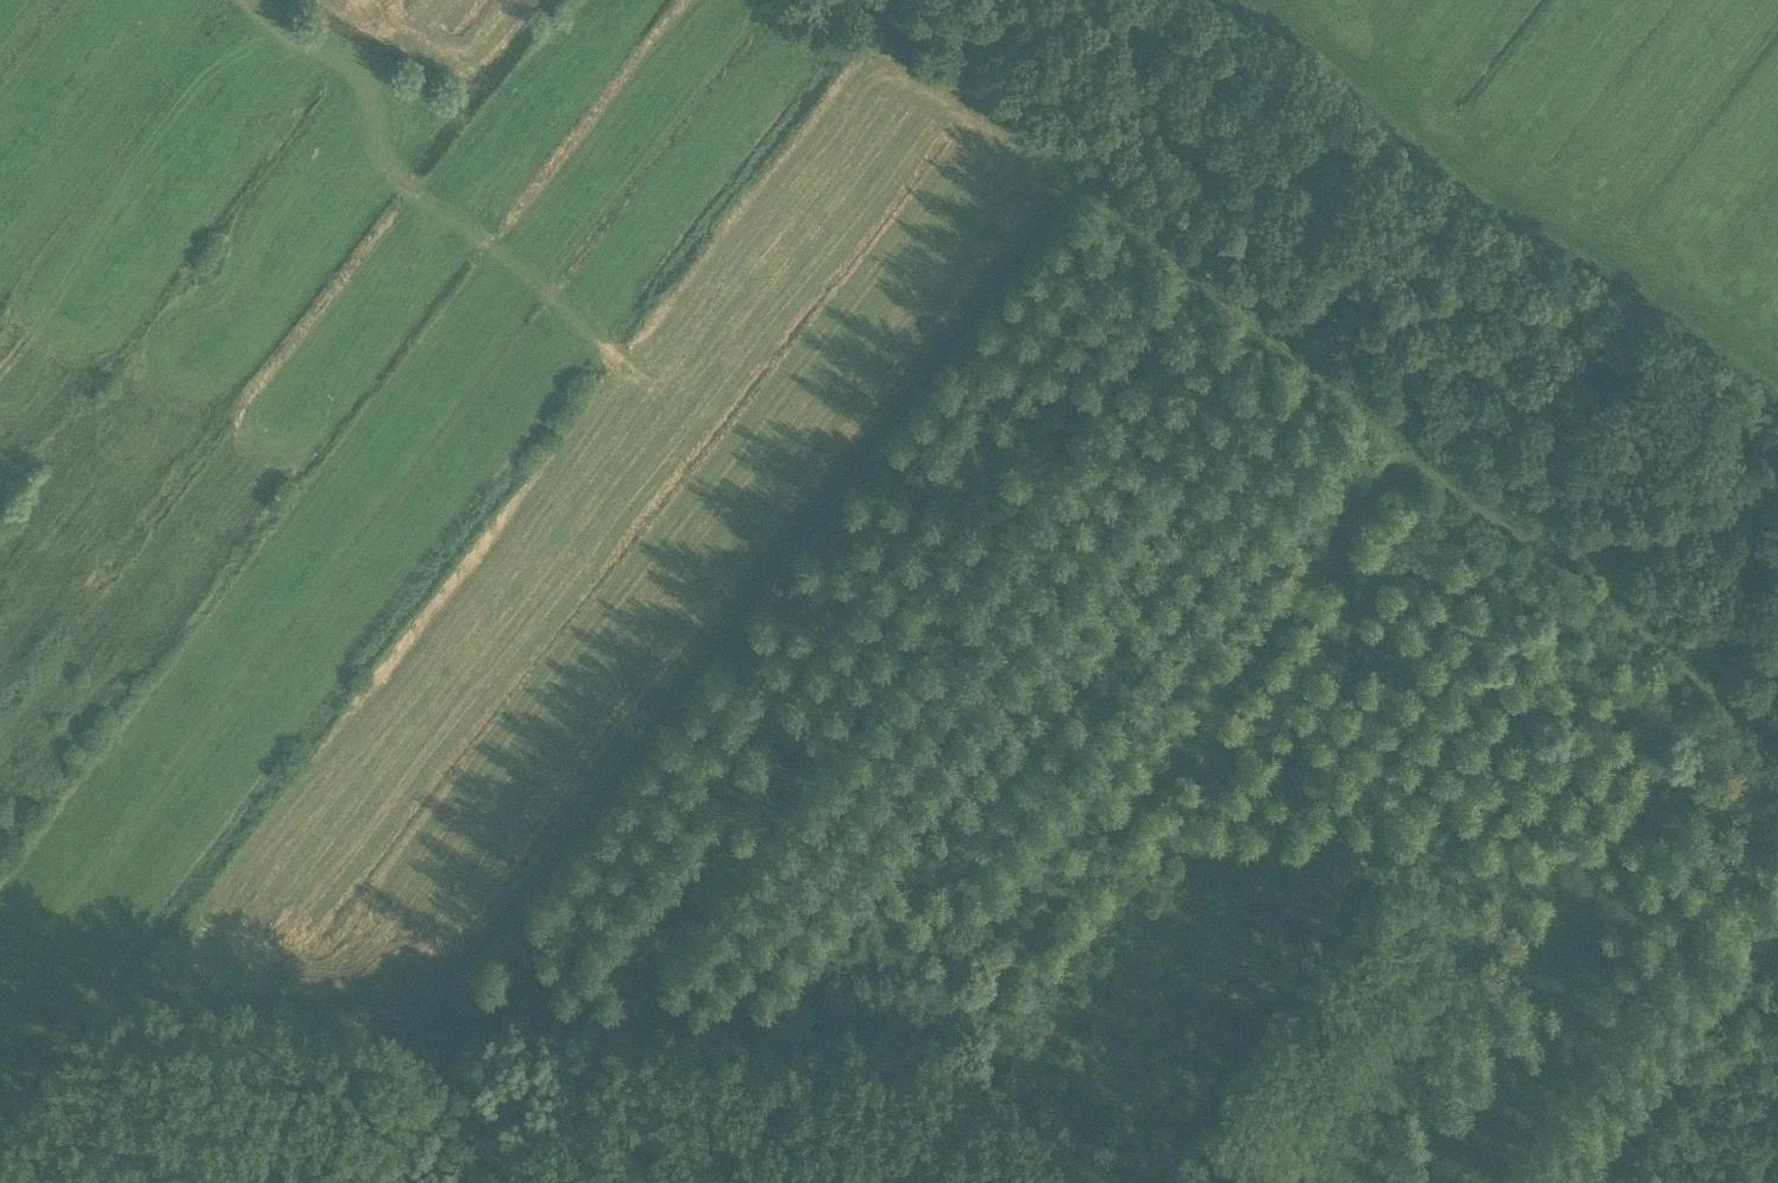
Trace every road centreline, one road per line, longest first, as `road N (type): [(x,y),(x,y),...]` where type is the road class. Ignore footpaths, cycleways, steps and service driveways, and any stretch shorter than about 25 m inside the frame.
road 1 (track): [(639,373),(578,331),(543,285),(393,177),(355,72),(249,0)]

